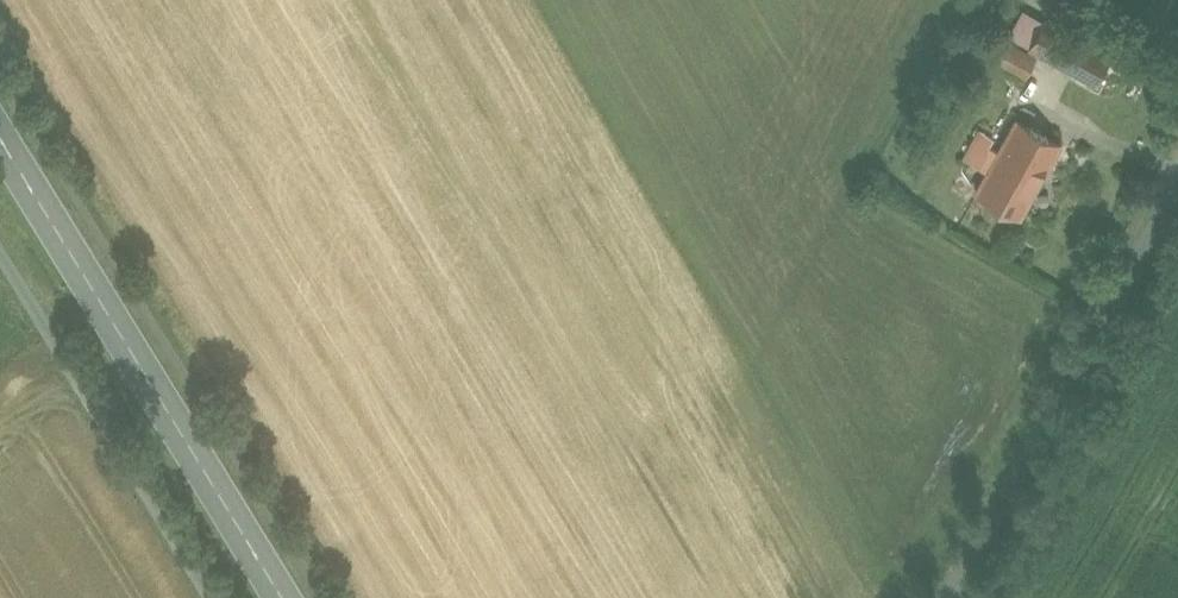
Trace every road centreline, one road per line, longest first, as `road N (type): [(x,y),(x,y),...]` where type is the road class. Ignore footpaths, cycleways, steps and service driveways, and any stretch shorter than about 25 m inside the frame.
road 1 (primary): [(0,135),(283,597)]
road 2 (residential): [(1177,195),(949,597)]
road 3 (residential): [(210,597),(0,251)]

